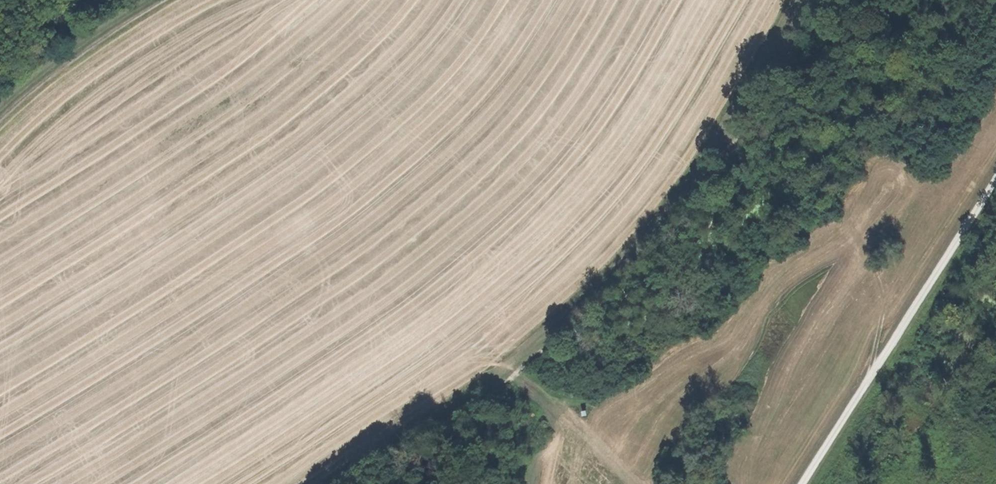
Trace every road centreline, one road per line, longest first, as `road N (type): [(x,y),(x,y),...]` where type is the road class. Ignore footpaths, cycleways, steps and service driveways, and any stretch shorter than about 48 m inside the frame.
road 1 (track): [(802,483),(995,176)]
road 2 (track): [(151,0),(54,64),(0,112)]
road 3 (track): [(532,483),(549,399),(519,374)]

